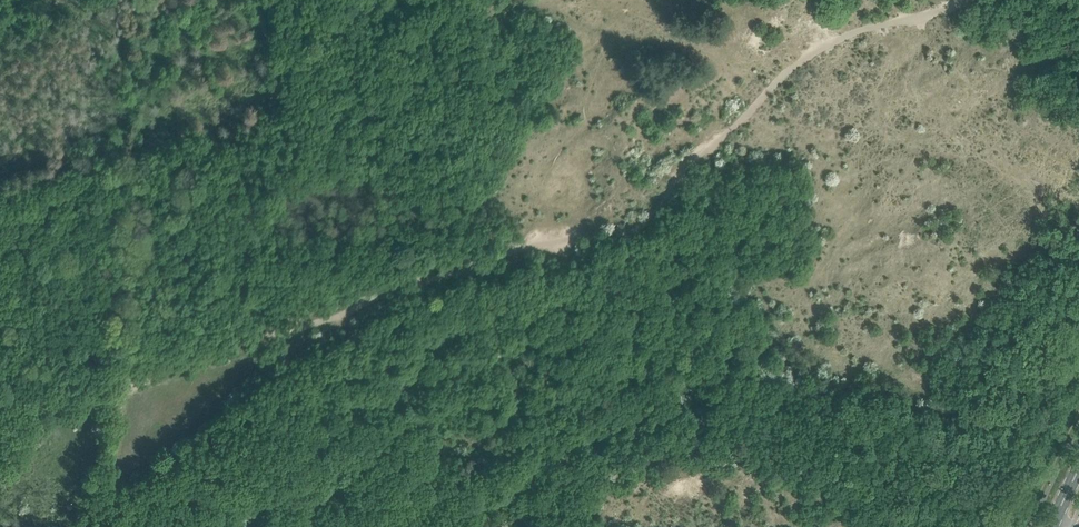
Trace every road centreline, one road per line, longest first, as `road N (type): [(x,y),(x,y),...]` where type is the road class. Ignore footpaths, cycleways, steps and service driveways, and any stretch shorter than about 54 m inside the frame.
road 1 (track): [(255,0),(269,119),(216,201),(174,312),(128,368),(124,395),(0,395)]

